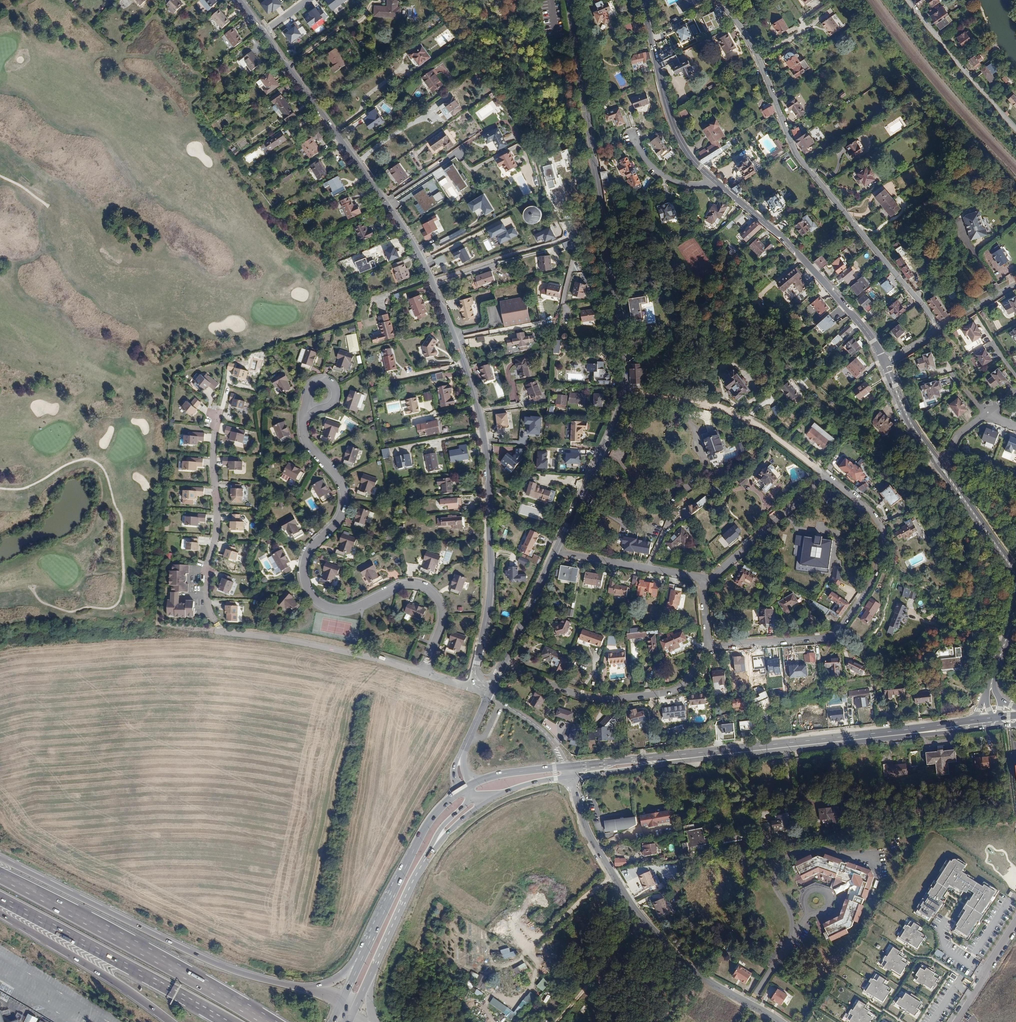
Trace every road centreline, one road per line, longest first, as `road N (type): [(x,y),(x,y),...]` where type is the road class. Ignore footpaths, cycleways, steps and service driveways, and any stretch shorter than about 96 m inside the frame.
road 1 (tertiary): [(262,33),(400,226),(469,379),(488,464),(491,567),(476,667)]
road 2 (residential): [(423,673),(221,632),(204,573),(217,509),(216,412)]
road 3 (residential): [(423,673),(442,614),(424,587),(401,585),(343,611),(310,595),(305,559),(344,501),(342,483),(307,444),(302,418)]
road 4 (residential): [(936,328),(803,162),(749,40),(716,0)]
road 5 (residential): [(625,392),(568,0)]
road 6 (motorway): [(316,988),(211,961),(0,860)]
road 7 (residential): [(779,1021),(698,975),(631,903),(587,831),(570,772)]
road 8 (primary): [(570,772),(901,732)]
road 9 (residential): [(708,647),(822,638),(862,598),(883,533),(874,514),(827,477)]
road 10 (motorway): [(267,1021),(0,875)]
road 11 (motorway): [(0,899),(229,1021)]
road 12 (tertiary): [(885,363),(791,244),(714,180)]
road 13 (residential): [(503,664),(601,700),(669,693),(684,685),(708,647)]
road 14 (residential): [(827,477),(766,430),(726,411),(625,392)]
road 15 (primary): [(465,789),(427,825),(356,970)]
road 16 (motorway): [(0,914),(171,1021)]
road 17 (tertiary): [(714,180),(675,128),(642,0)]
road 18 (residential): [(555,552),(625,392)]
road 19 (residential): [(908,0),(1015,125)]
road 20 (residential): [(704,579),(827,477)]
road 21 (primary): [(367,981),(437,842)]
road 22 (residential): [(555,552),(704,579)]
road 23 (tertiary): [(1015,575),(939,463)]
road 24 (track): [(645,920),(556,1021)]
road 25 (residential): [(503,664),(555,552)]

